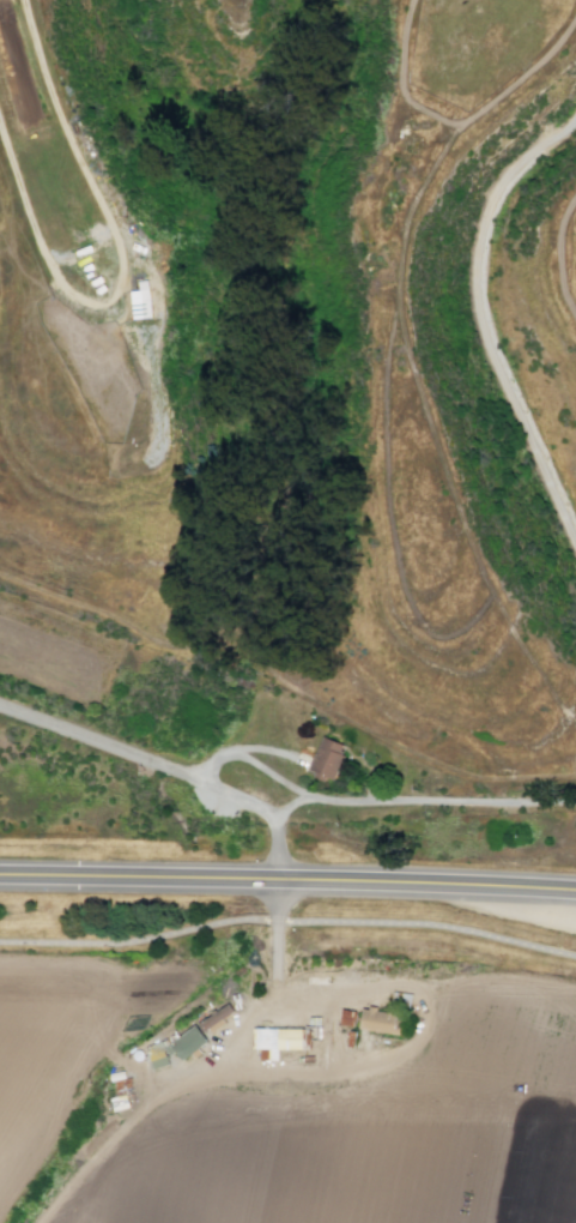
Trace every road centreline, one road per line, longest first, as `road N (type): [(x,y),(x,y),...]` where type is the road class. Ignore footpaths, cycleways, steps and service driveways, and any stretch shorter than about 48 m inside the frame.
road 1 (trunk): [(575,894),(0,878)]
road 2 (track): [(0,126),(55,285),(85,303),(110,301),(121,277),(120,247),(46,80),(23,0)]
road 3 (track): [(437,986),(366,984),(298,998),(277,982),(220,1056),(160,1088),(40,1222)]
road 4 (track): [(575,114),(513,167),(483,217),(474,281),(504,390),(575,548)]
road 5 (residential): [(0,706),(207,782),(275,819),(277,982)]
road 6 (track): [(0,1222),(102,1054),(123,987),(119,972),(91,964),(0,962)]
road 7 (track): [(575,985),(497,974),(437,986)]

